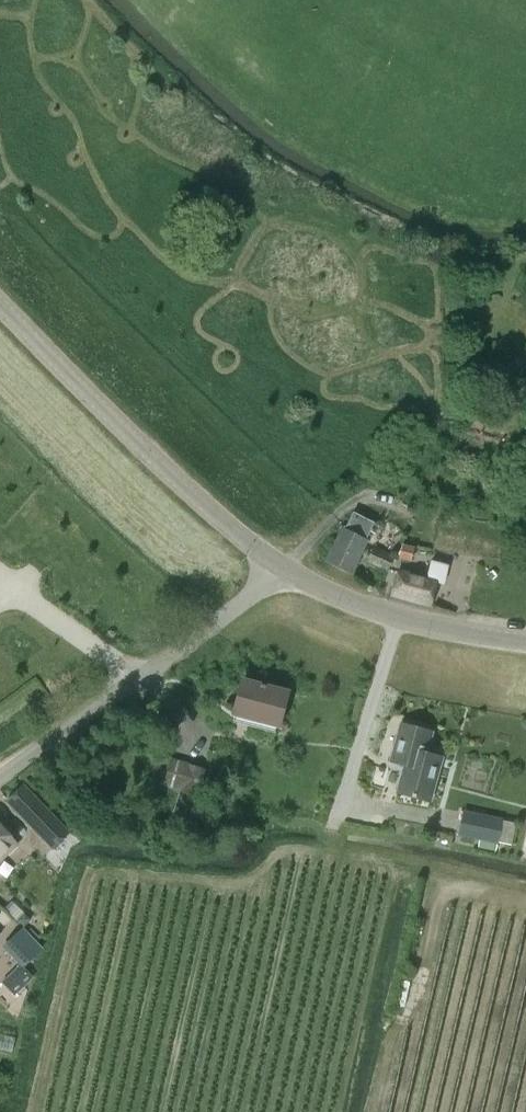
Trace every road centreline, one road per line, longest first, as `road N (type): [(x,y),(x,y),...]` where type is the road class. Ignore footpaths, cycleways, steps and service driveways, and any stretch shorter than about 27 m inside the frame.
road 1 (unclassified): [(0,301),(190,488),(281,562)]
road 2 (unclassified): [(0,780),(258,588),(281,562)]
road 3 (unclassified): [(525,635),(397,619),(281,562)]

